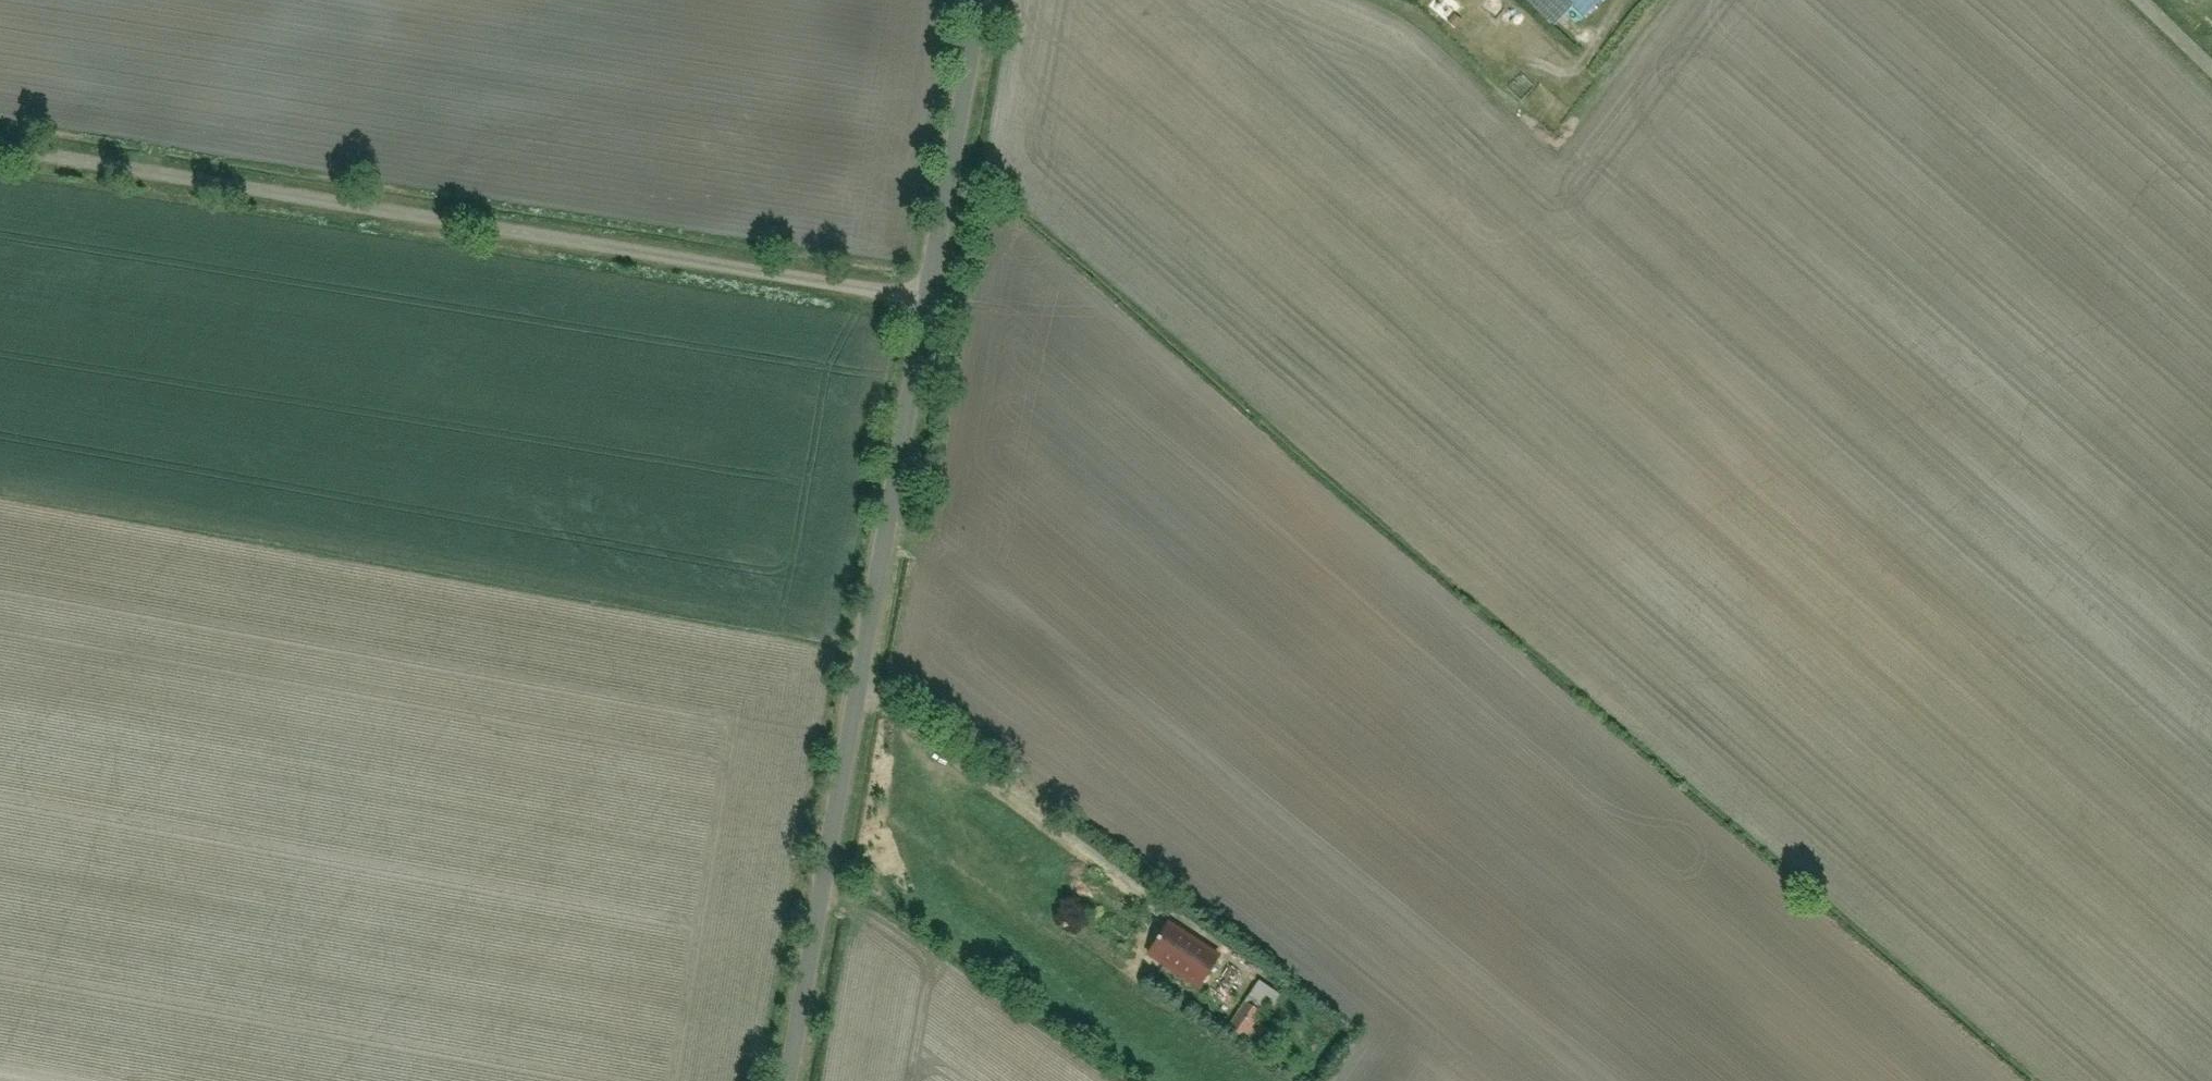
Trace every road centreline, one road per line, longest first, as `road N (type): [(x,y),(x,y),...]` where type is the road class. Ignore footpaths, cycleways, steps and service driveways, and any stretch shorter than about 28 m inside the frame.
road 1 (unclassified): [(932,305),(0,151)]
road 2 (unclassified): [(791,1080),(932,305)]
road 3 (unclassified): [(932,305),(985,0)]

